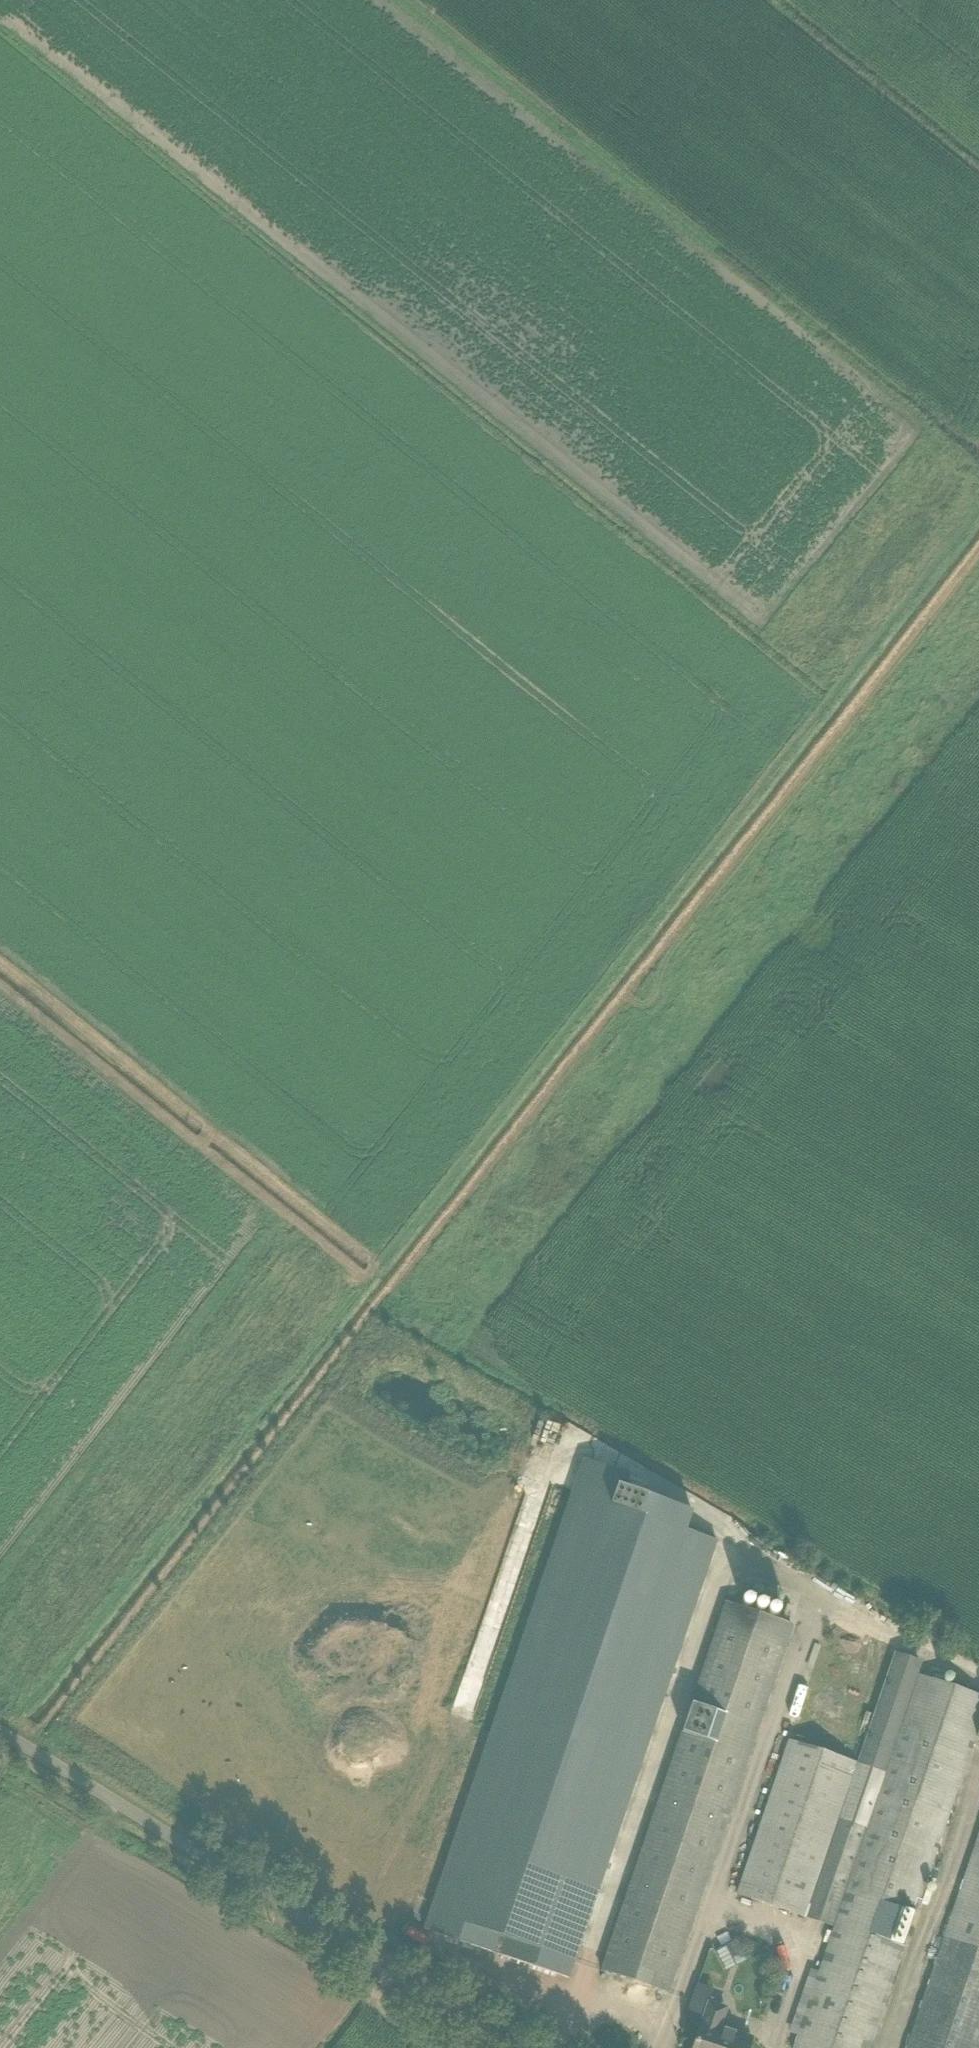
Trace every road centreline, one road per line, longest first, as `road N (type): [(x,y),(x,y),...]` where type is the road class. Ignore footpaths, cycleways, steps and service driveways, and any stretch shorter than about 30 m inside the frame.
road 1 (unclassified): [(512,2047),(0,1734)]

